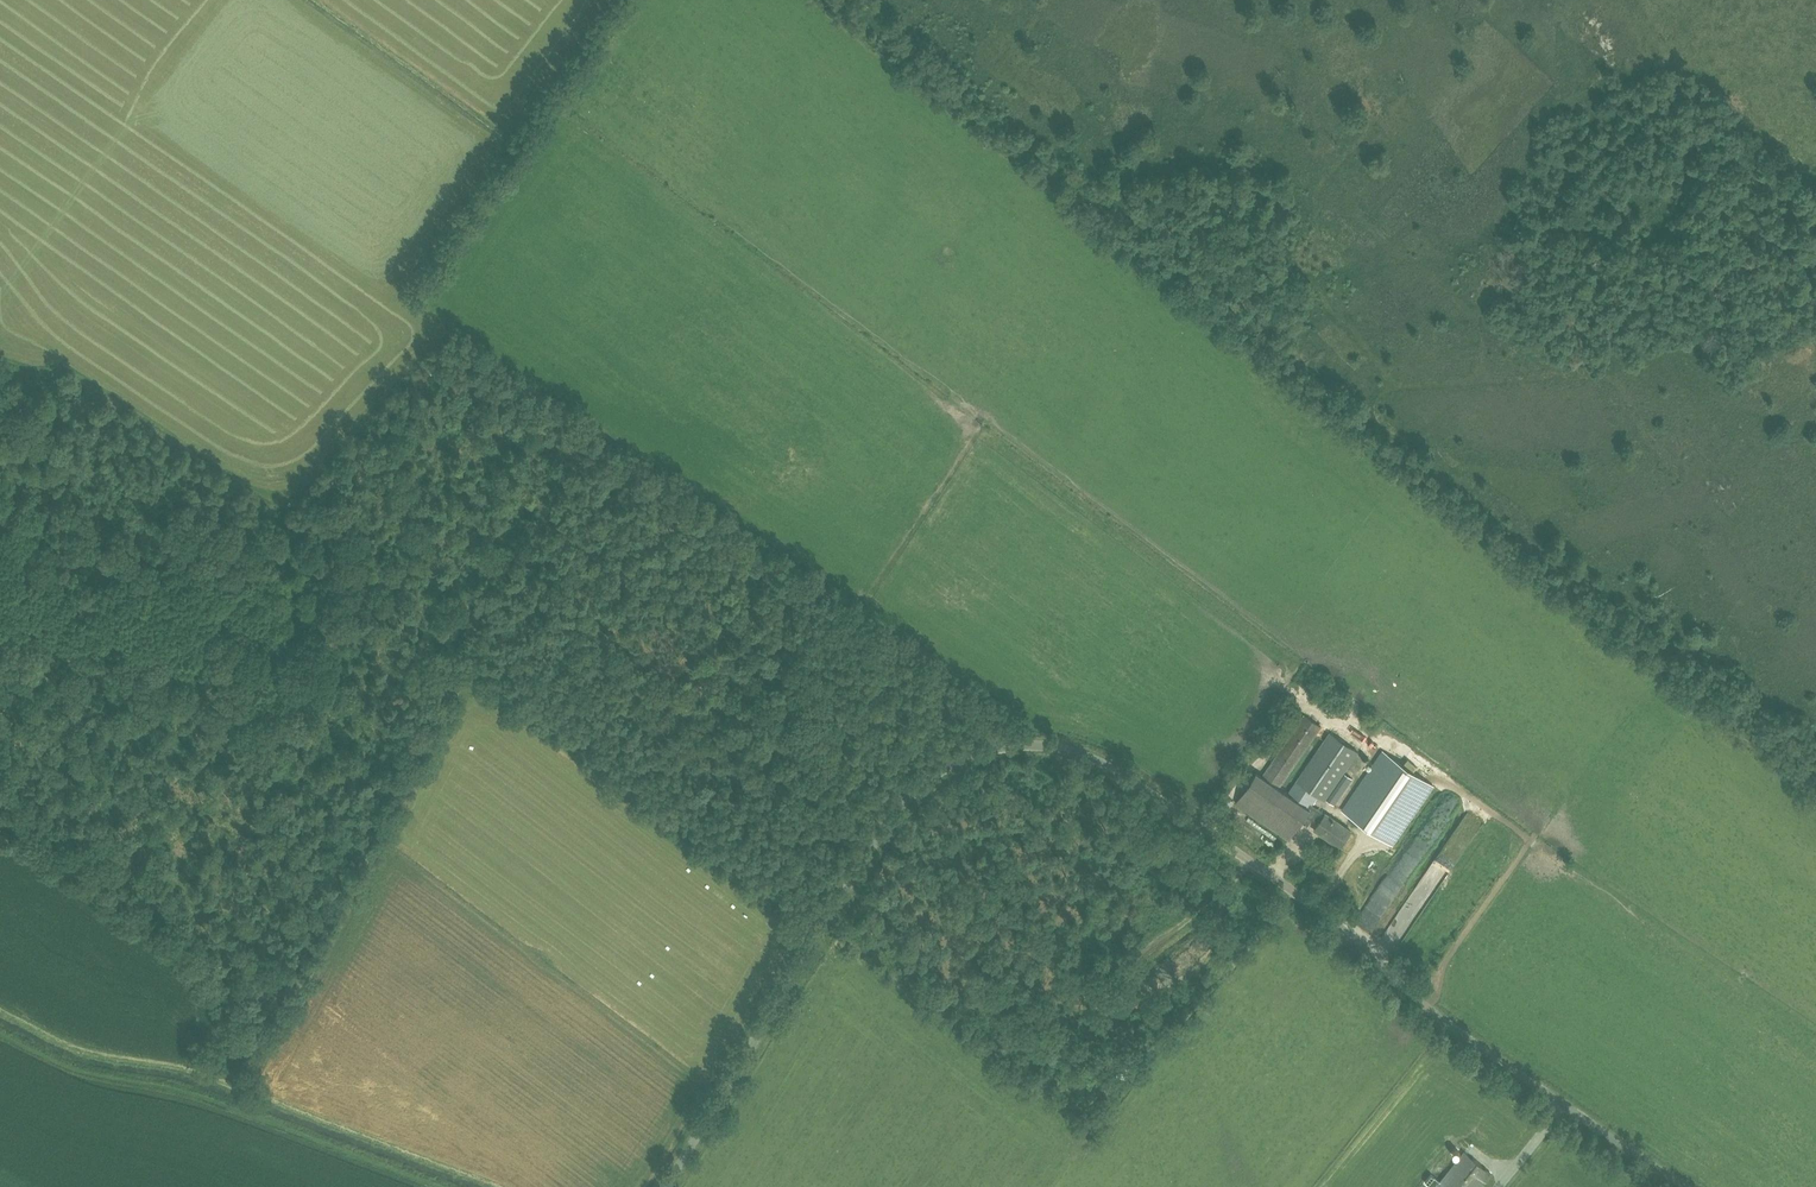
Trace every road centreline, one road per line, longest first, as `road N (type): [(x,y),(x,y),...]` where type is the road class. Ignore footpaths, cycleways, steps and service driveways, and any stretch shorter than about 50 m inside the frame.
road 1 (unclassified): [(667,1186),(914,789),(953,762),(1035,746),(1075,751),(1141,786),(1306,902),(1453,1030),(1683,1186)]

